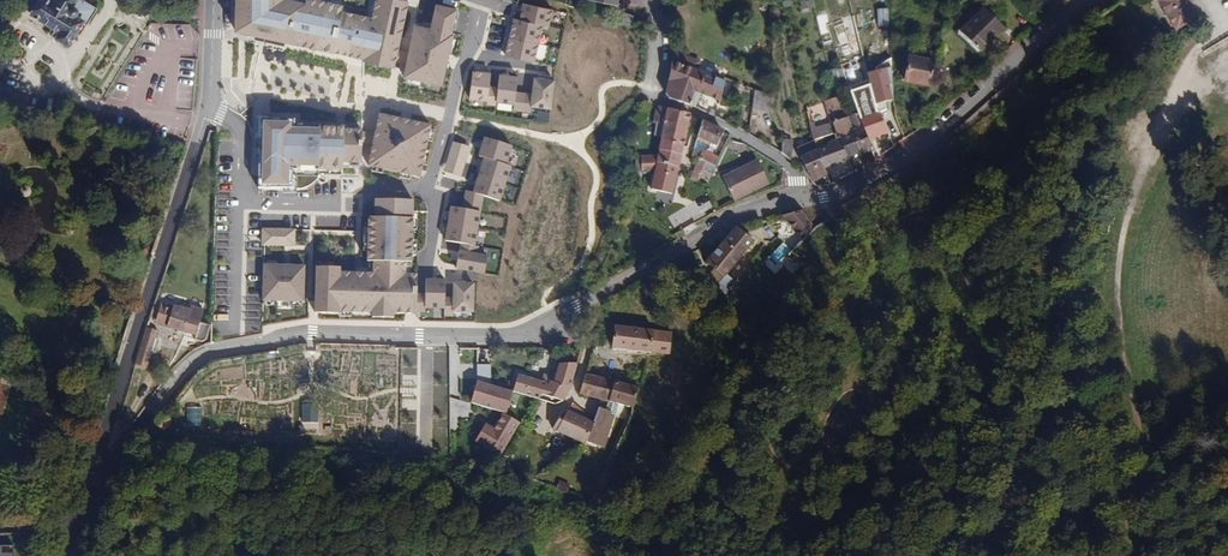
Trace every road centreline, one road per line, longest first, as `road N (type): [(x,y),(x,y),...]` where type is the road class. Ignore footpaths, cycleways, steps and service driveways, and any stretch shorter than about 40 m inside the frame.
road 1 (residential): [(81,534),(151,409),(205,353),(311,333),(525,335),(728,220),(805,198)]
road 2 (residential): [(81,534),(210,107)]
road 3 (residential): [(1093,0),(1058,20),(934,132),(824,198),(805,198)]
road 4 (residential): [(805,198),(793,171),(751,140),(653,94),(652,0)]
road 5 (residential): [(478,0),(427,186)]
road 6 (residential): [(427,186),(339,206),(239,202)]

